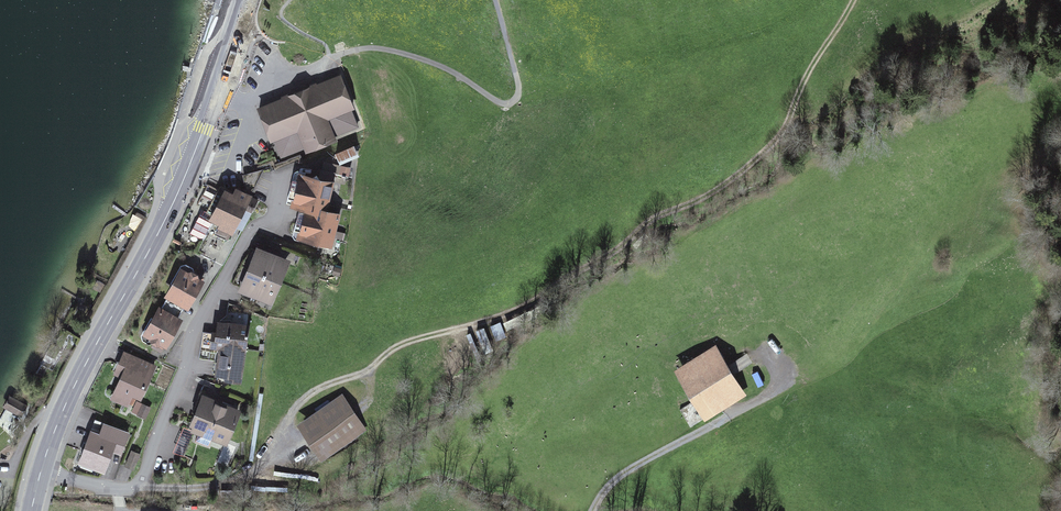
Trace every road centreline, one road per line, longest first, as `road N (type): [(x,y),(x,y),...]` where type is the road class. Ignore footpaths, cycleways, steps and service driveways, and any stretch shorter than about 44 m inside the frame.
road 1 (track): [(145,476),(188,487),(256,466),(314,389),(366,374),(404,344),(515,308),(720,185),(784,131),(851,0)]
road 2 (secondary): [(41,471),(72,388),(183,181),(245,0)]
road 3 (residential): [(41,471),(126,489),(145,476),(191,336),(254,230)]
road 4 (track): [(595,510),(614,479),(790,385)]

